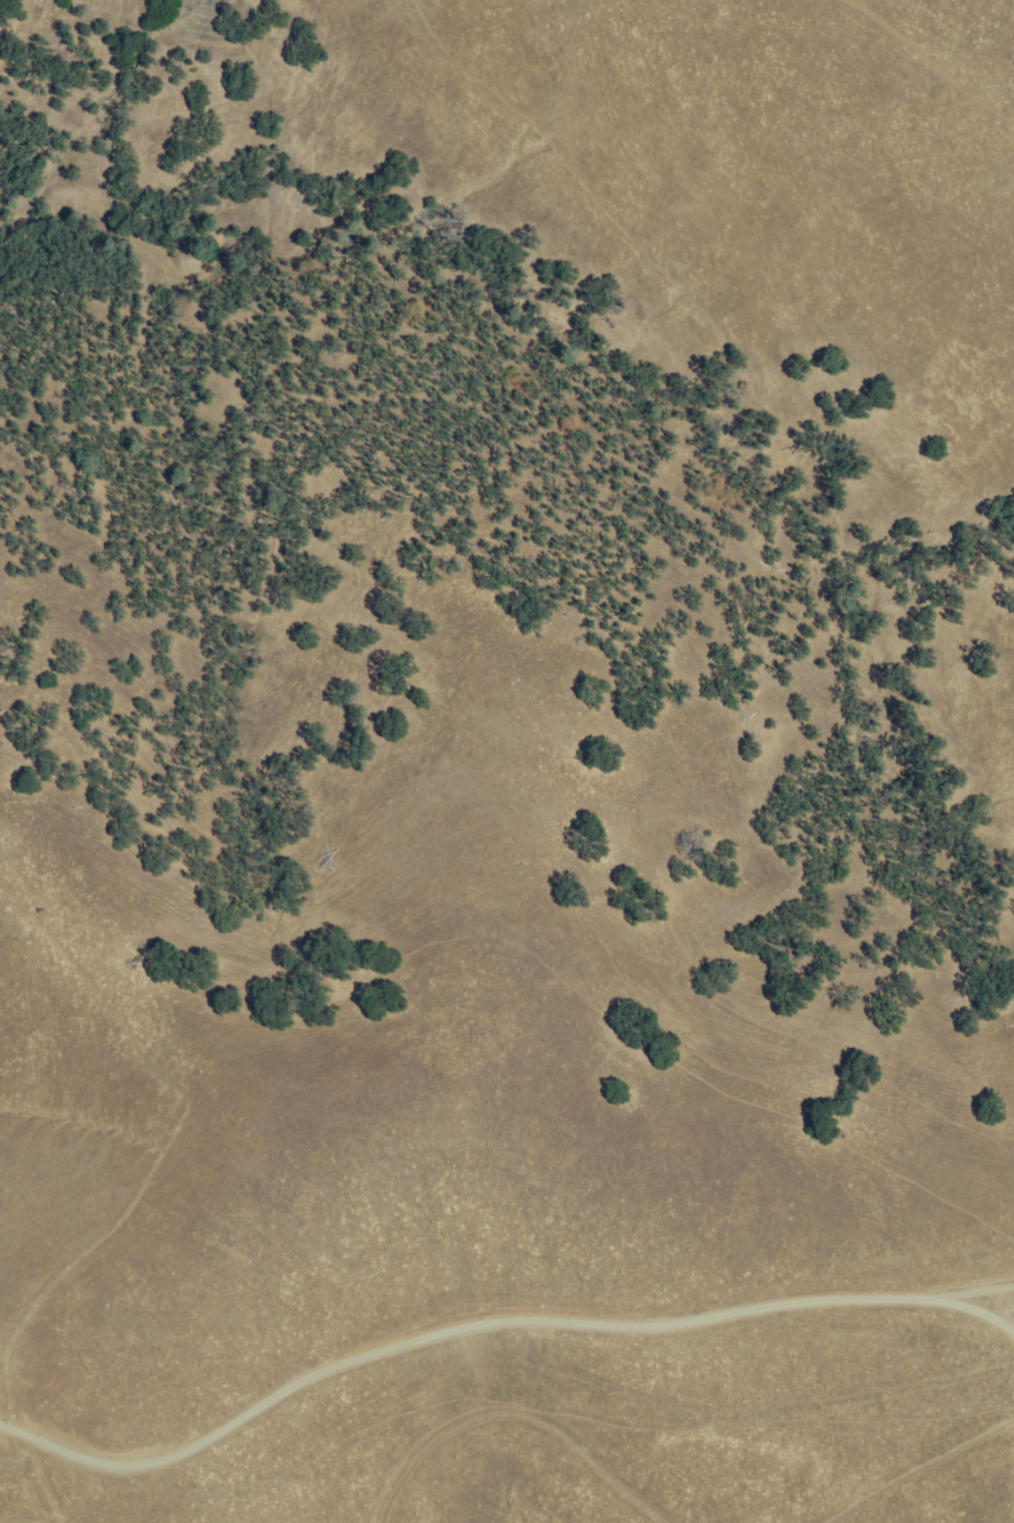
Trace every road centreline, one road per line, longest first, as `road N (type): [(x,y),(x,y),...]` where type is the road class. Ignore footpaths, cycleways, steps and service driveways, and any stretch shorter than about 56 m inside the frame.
road 1 (residential): [(0,1426),(78,1459),(134,1467),(170,1459),(346,1364),(489,1326),(668,1328),(834,1301),(908,1301),(956,1309),(1013,1334)]

